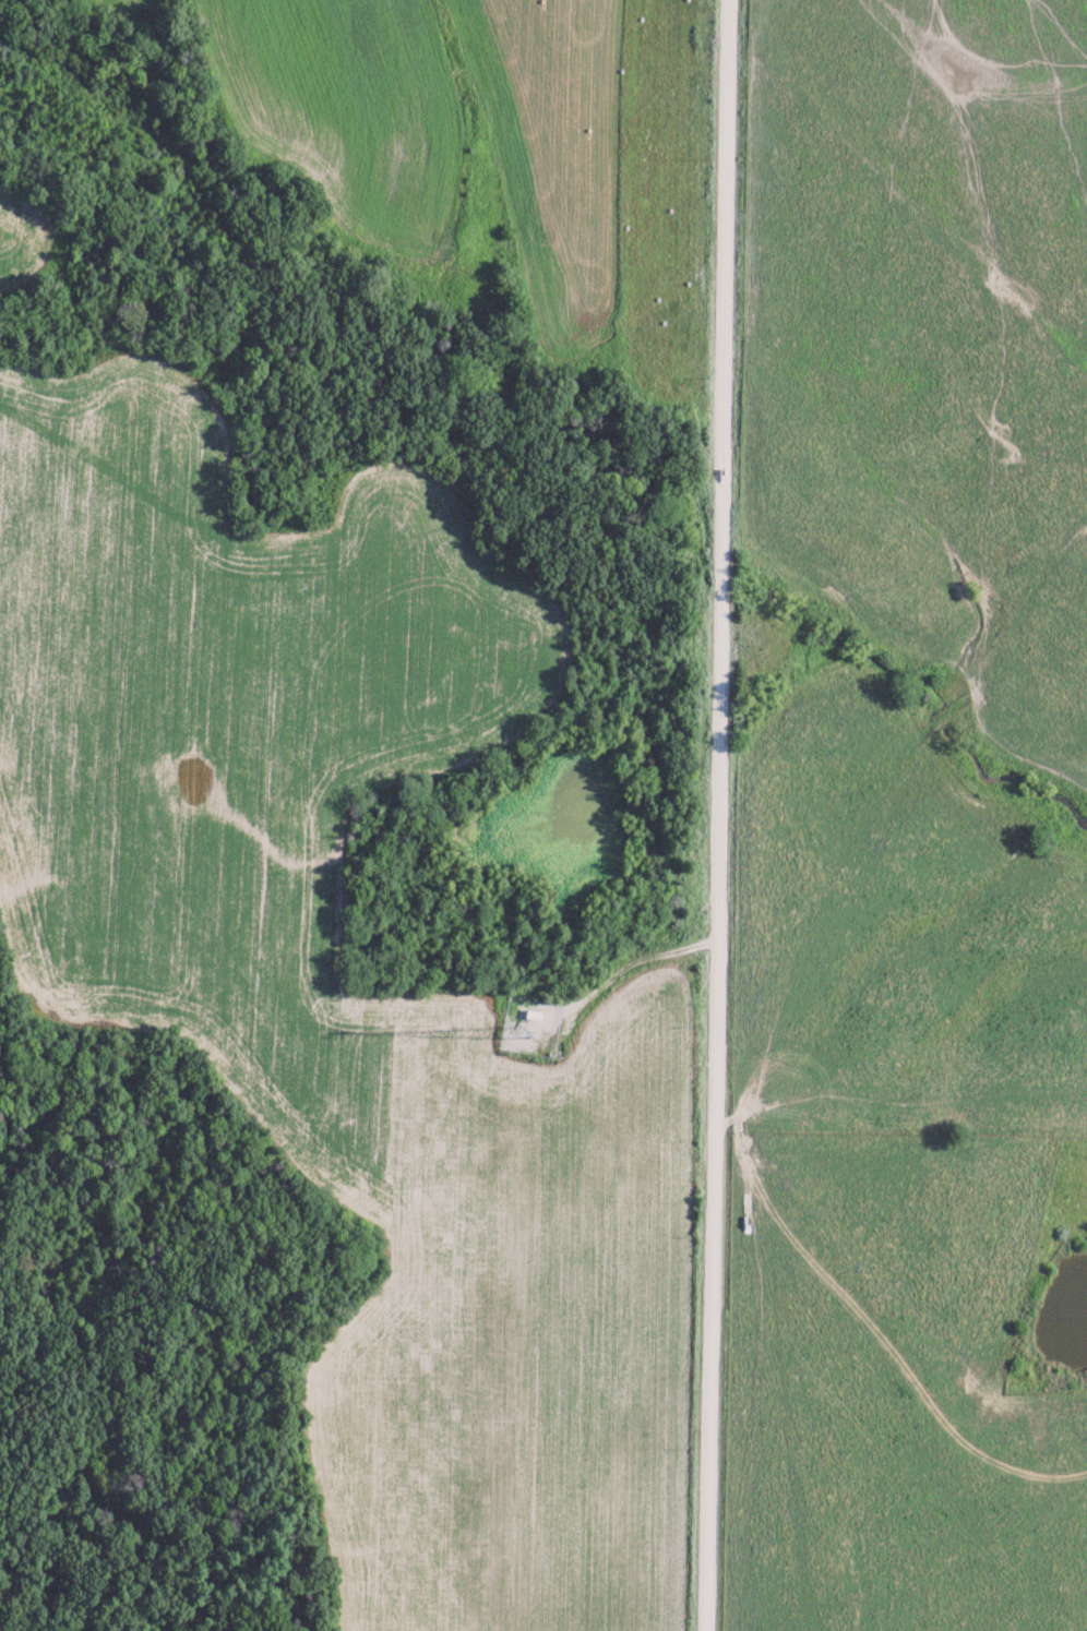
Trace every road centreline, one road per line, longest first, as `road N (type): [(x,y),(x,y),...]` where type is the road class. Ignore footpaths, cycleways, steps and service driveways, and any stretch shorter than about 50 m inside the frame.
road 1 (residential): [(708,1630),(732,0)]

